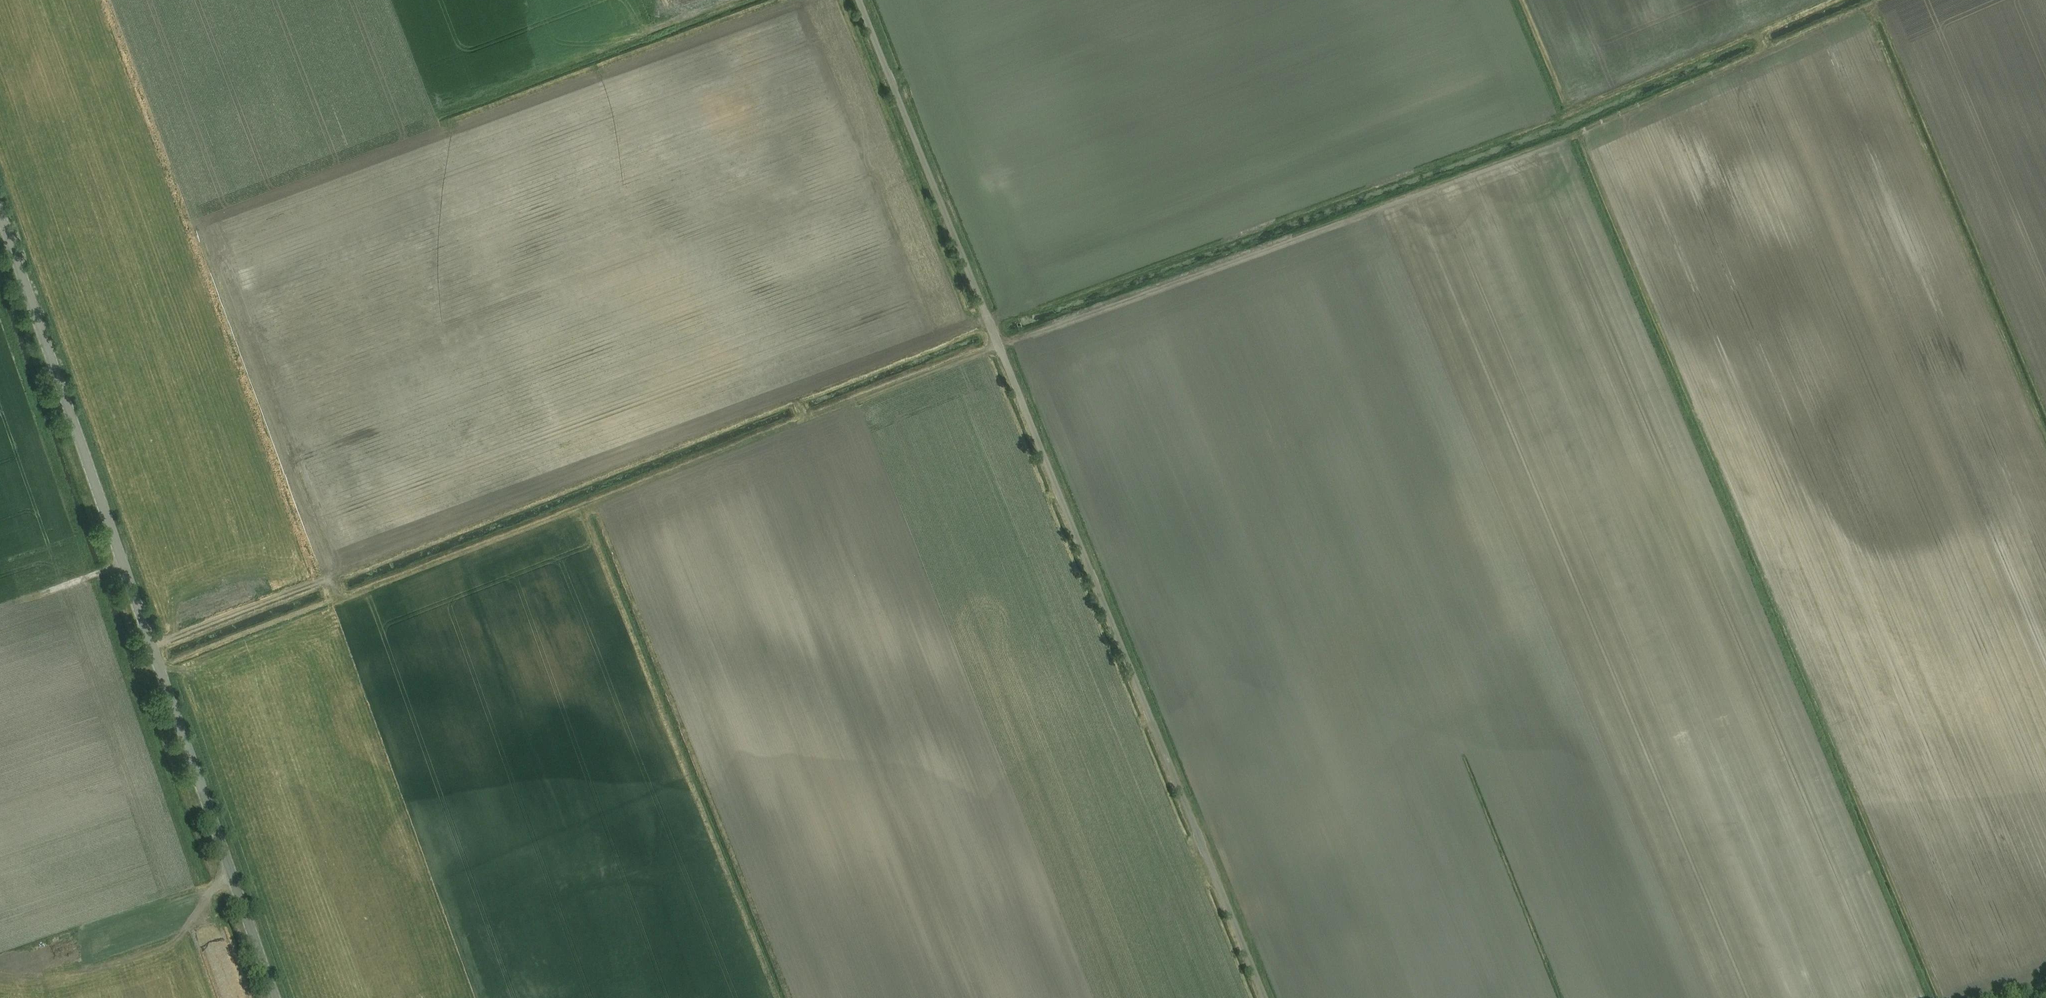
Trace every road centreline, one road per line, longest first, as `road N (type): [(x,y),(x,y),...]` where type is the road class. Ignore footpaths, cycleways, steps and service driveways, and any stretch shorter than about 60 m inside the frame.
road 1 (unclassified): [(1263,997),(857,0)]
road 2 (tertiary): [(275,997),(0,217)]

